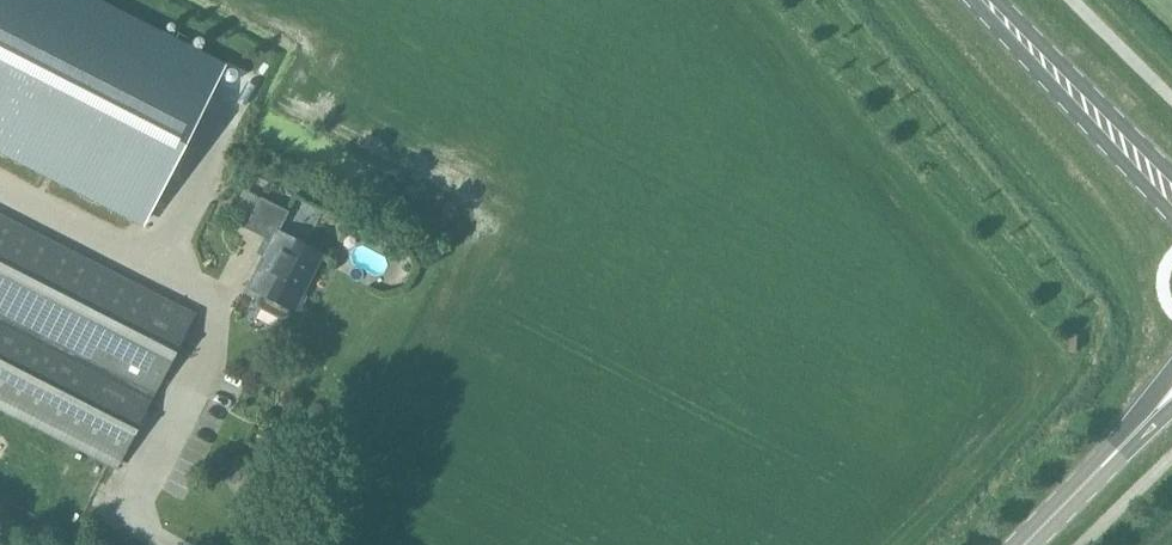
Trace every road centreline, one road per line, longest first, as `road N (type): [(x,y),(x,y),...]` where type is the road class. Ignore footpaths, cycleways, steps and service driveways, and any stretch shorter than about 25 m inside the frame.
road 1 (primary): [(1171,195),(986,0)]
road 2 (secondary): [(1024,544),(1171,397)]

